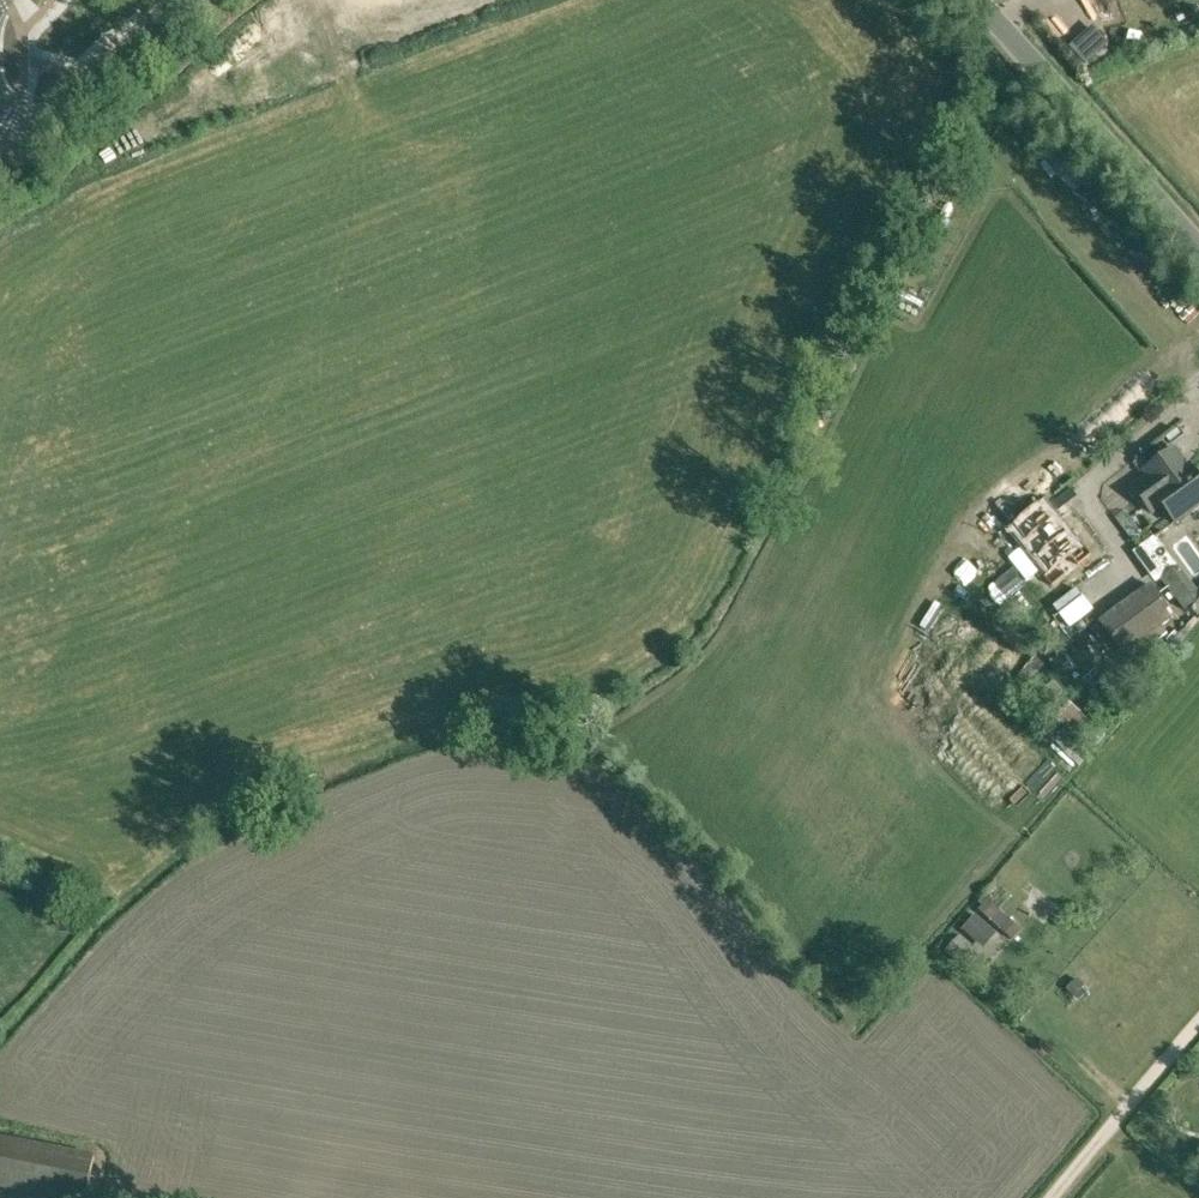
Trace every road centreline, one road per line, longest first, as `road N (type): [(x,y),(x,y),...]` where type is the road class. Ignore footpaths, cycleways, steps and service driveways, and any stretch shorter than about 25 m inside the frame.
road 1 (unclassified): [(1198,247),(980,0)]
road 2 (unclassified): [(0,127),(32,136),(49,132),(178,0)]
road 3 (track): [(1053,1197),(1198,1027)]

